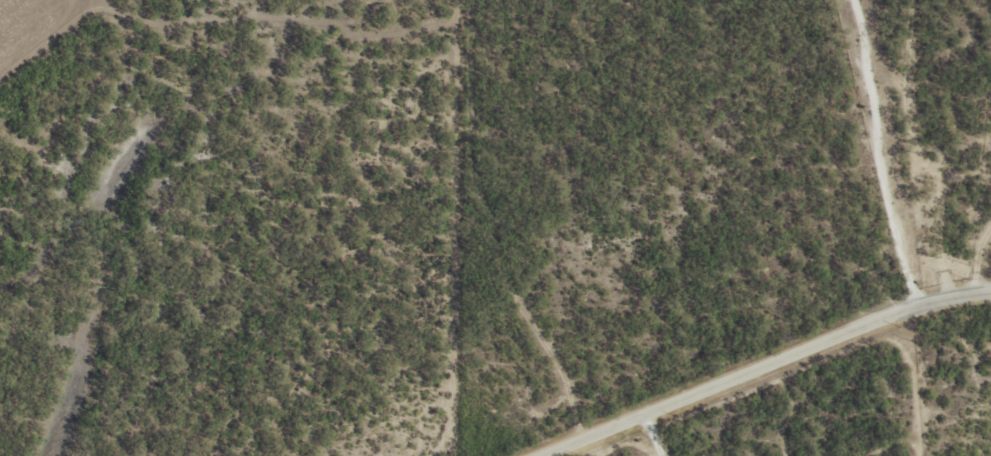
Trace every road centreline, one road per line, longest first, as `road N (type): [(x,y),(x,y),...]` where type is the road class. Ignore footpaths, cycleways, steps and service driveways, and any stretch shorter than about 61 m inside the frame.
road 1 (residential): [(990,320),(608,455)]

